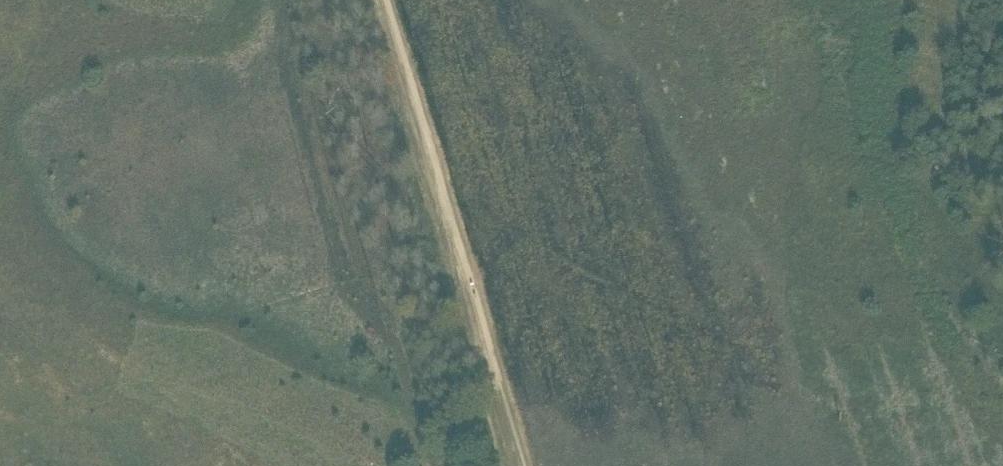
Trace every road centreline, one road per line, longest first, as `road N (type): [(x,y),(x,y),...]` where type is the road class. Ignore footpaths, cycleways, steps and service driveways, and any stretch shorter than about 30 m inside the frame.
road 1 (track): [(381,0),(514,465)]

